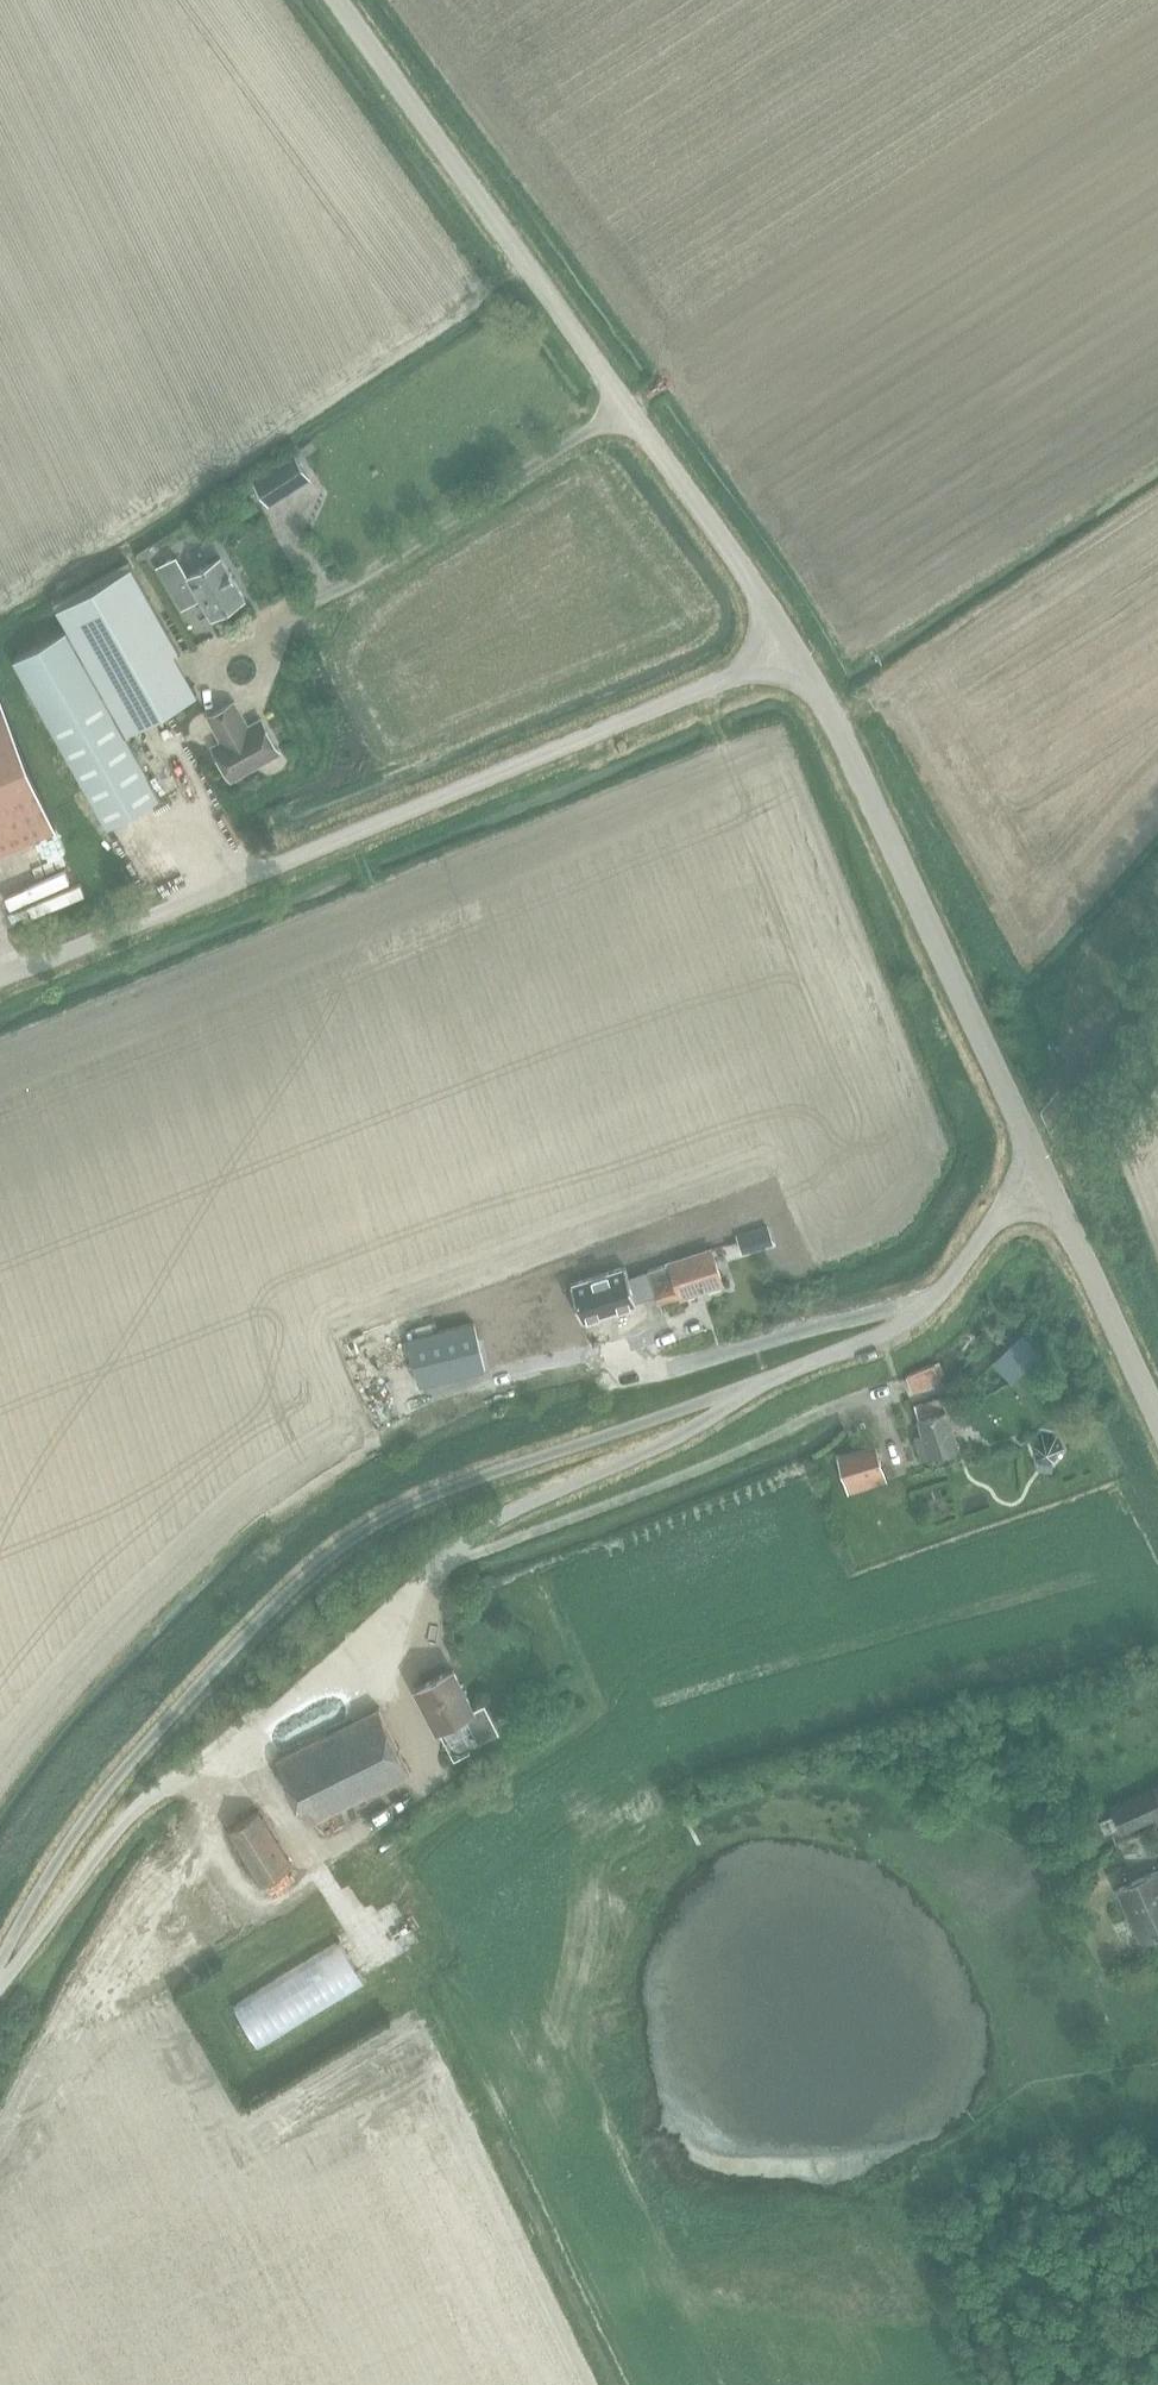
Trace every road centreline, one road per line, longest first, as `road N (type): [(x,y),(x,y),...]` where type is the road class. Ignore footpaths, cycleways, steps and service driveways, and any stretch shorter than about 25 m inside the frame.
road 1 (unclassified): [(0,1966),(101,1791),(329,1556),(384,1519),(876,1342),(941,1289),(1017,1191),(1044,1178)]
road 2 (unclassified): [(0,981),(788,647)]
road 3 (tertiary): [(788,647),(746,573),(344,0)]
road 4 (tertiary): [(1044,1178),(889,839),(788,647)]
road 5 (tertiary): [(1157,1401),(1044,1178)]

